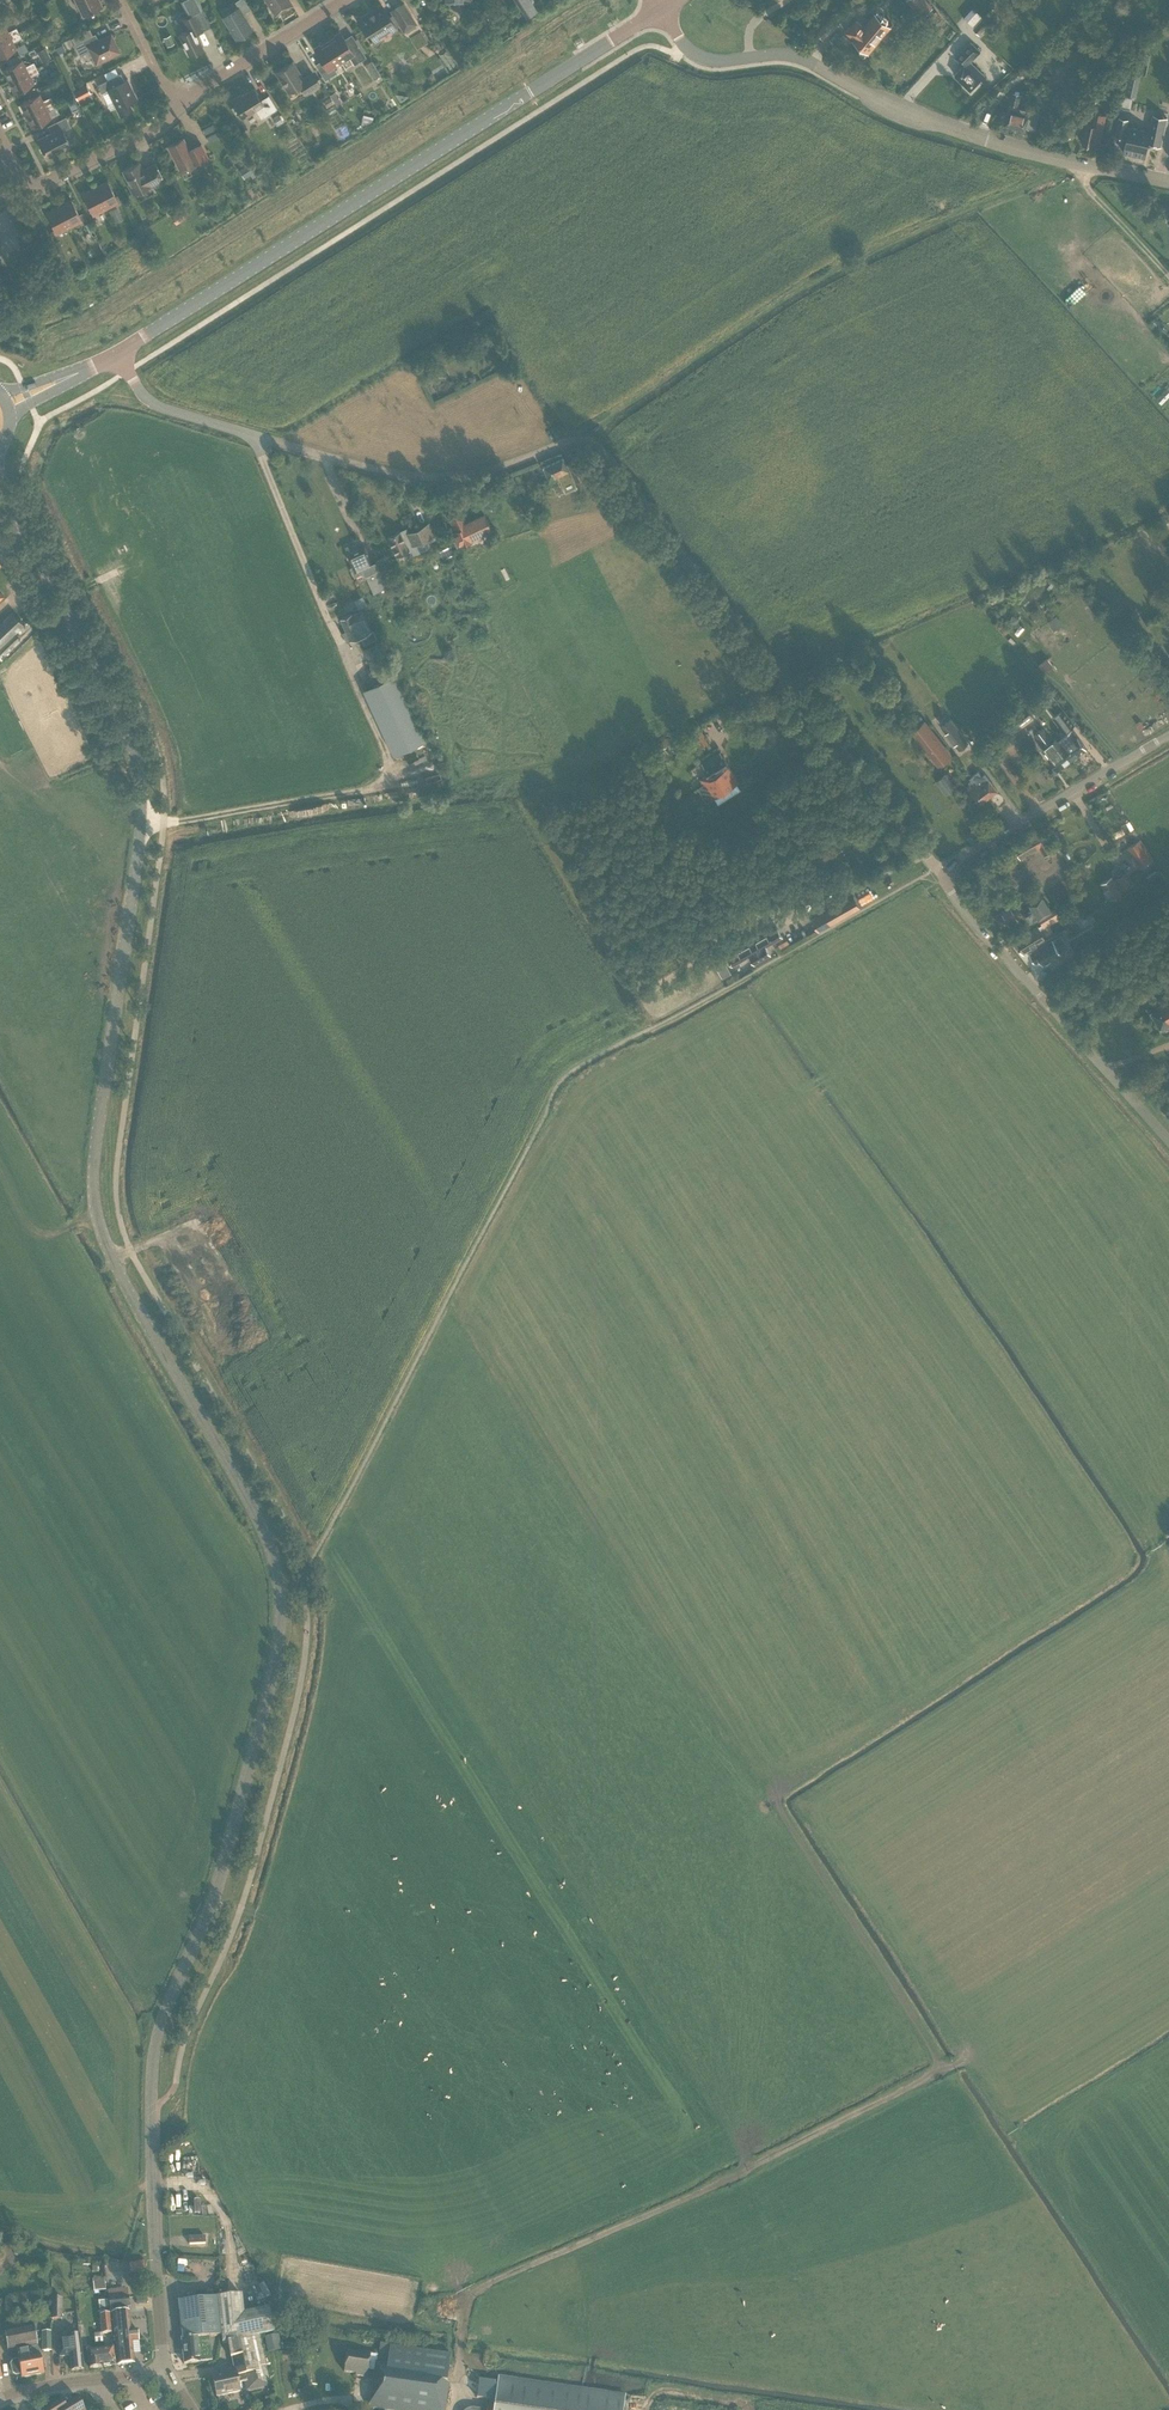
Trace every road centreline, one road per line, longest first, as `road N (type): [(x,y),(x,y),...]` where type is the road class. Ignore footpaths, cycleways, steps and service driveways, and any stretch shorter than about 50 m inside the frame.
road 1 (tertiary): [(166,2371),(153,2202),(153,2049),(225,1857),(276,1647),(277,1579),(273,1554),(150,1333),(97,1212),(92,1162),(141,841),(142,780),(127,729),(0,481)]
road 2 (secondary): [(116,354),(661,9)]
road 3 (track): [(568,443),(809,283),(1082,164)]
road 4 (unclassified): [(1168,182),(941,124),(795,56),(710,60),(686,46),(661,9)]
road 5 (track): [(919,848),(604,449),(568,443)]
road 6 (track): [(142,823),(375,789),(388,761),(335,634)]
road 7 (unclassified): [(1168,1140),(989,939),(951,892),(946,872)]
road 8 (track): [(258,436),(428,478),(483,472),(568,443)]
road 9 (unclassified): [(946,872),(1168,735)]
road 10 (residential): [(0,139),(18,175),(45,183),(158,127),(182,105)]
road 11 (residential): [(182,105),(345,0)]
road 12 (unclassified): [(116,354),(149,402),(258,436)]
road 13 (residential): [(182,105),(159,78),(120,0)]

